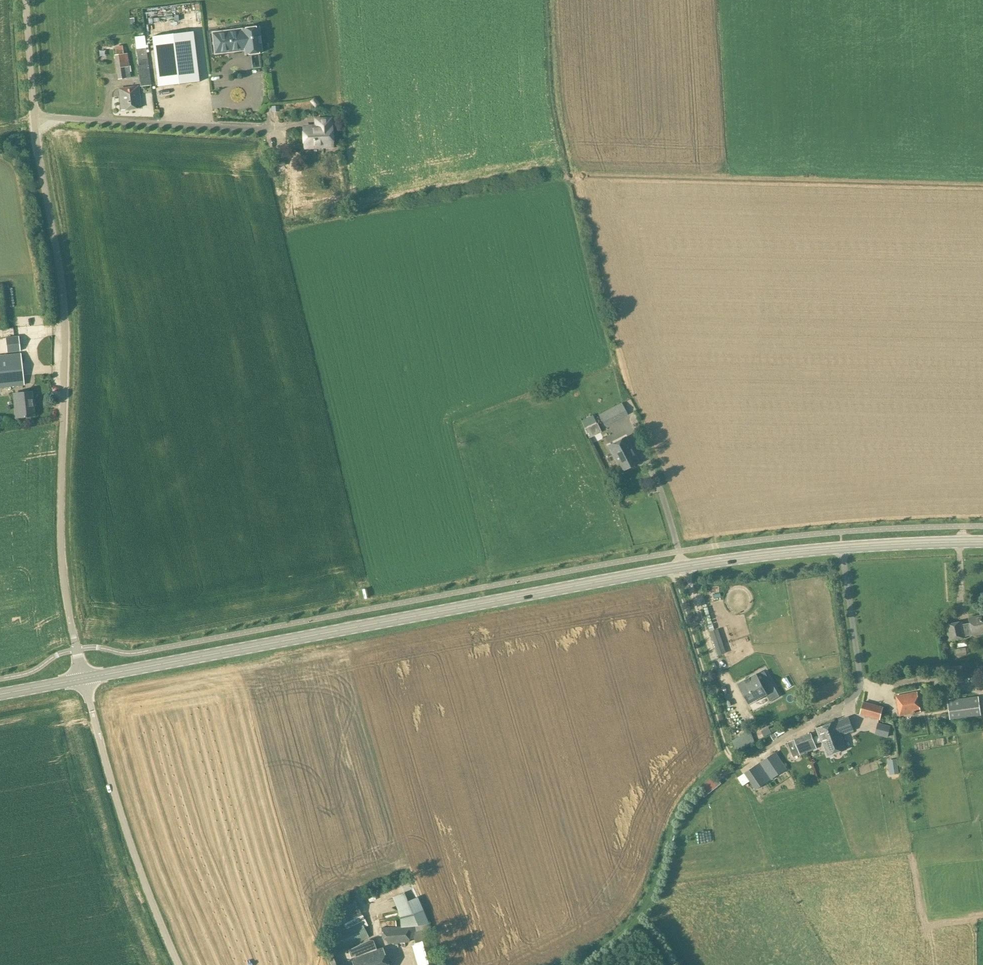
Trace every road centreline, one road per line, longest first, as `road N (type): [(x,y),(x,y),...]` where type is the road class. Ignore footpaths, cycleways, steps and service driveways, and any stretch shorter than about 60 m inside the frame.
road 1 (secondary): [(84,679),(755,556),(982,542)]
road 2 (unclassified): [(25,0),(39,158),(61,279),(61,530),(77,649)]
road 3 (unclassified): [(179,964),(123,821),(84,679)]
road 4 (track): [(616,932),(650,889),(677,804),(699,774),(728,755)]
road 5 (track): [(728,755),(671,569)]

